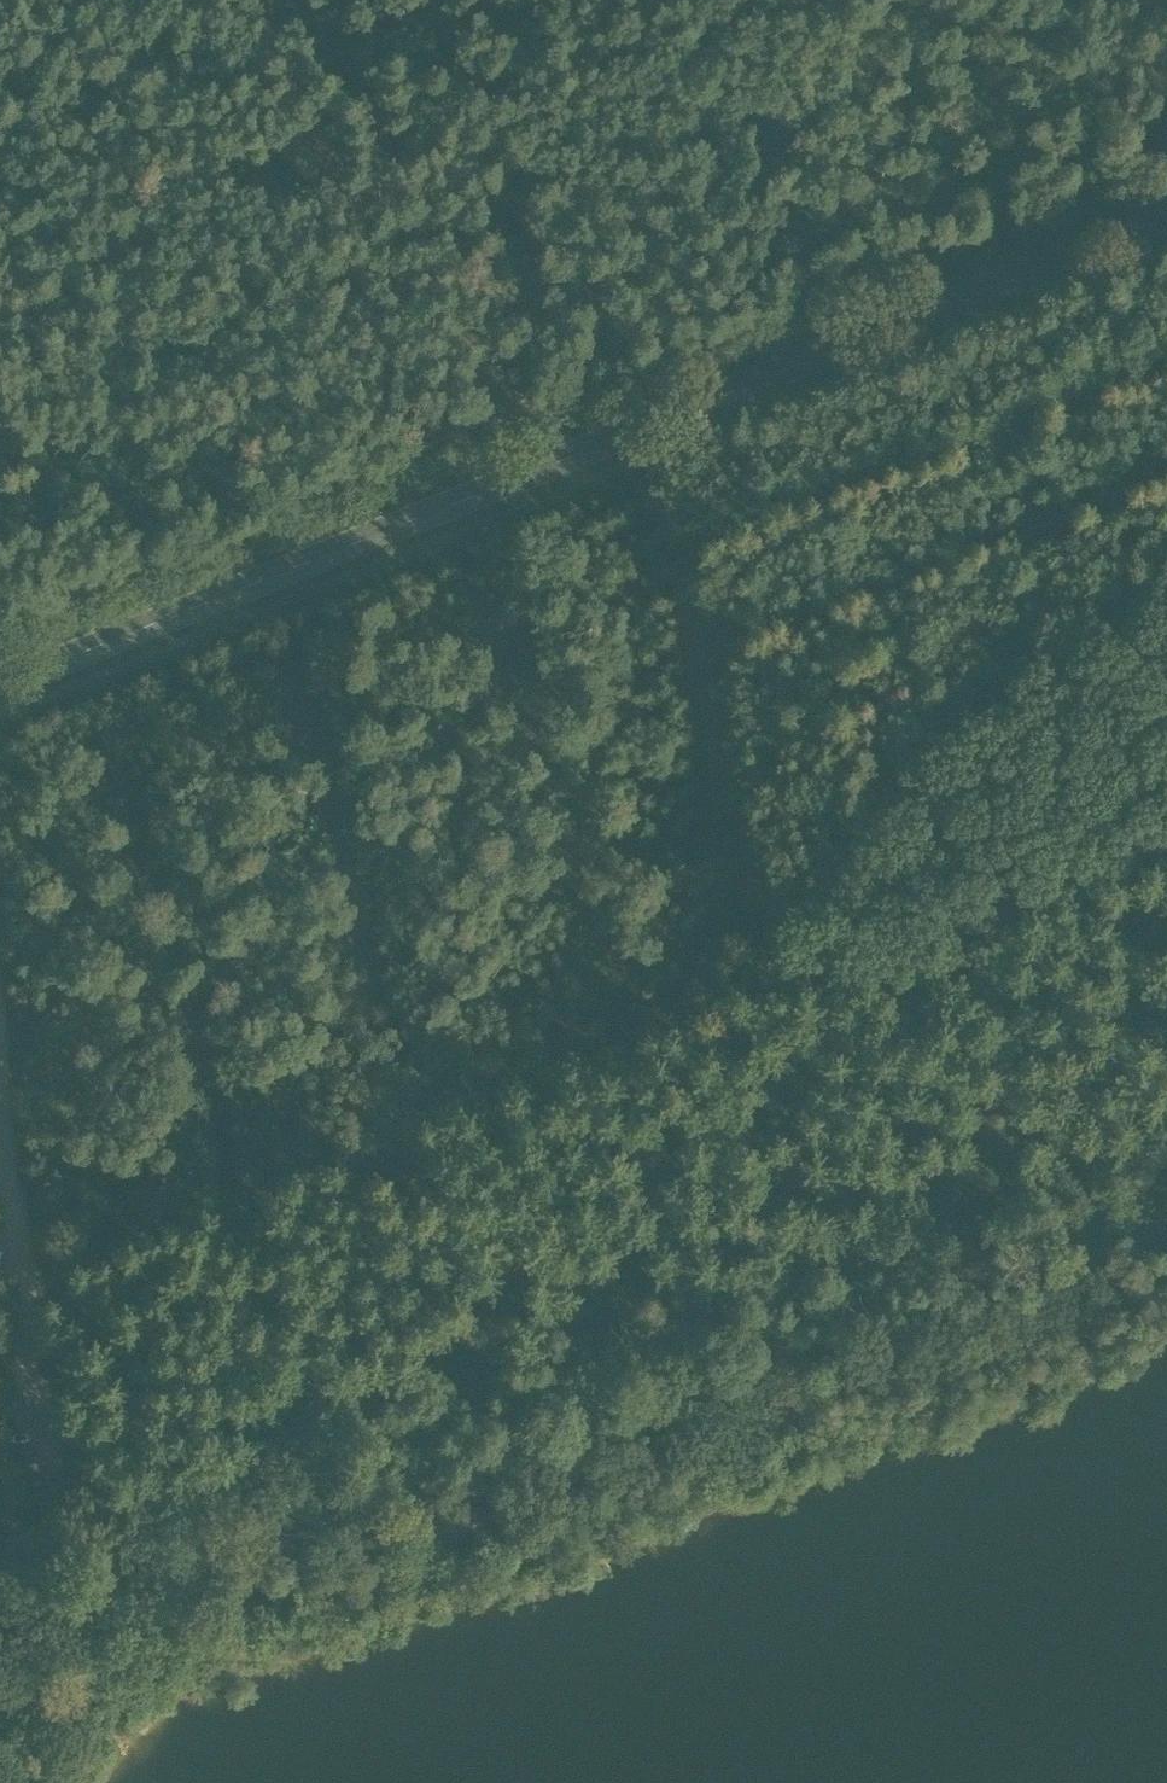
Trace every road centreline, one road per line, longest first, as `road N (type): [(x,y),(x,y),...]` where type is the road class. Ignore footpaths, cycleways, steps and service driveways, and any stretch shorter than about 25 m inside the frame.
road 1 (secondary): [(0,692),(1166,224)]
road 2 (track): [(38,1293),(1166,844)]
road 3 (track): [(47,1588),(68,1536),(38,1293)]
road 4 (track): [(38,1293),(0,1004)]

